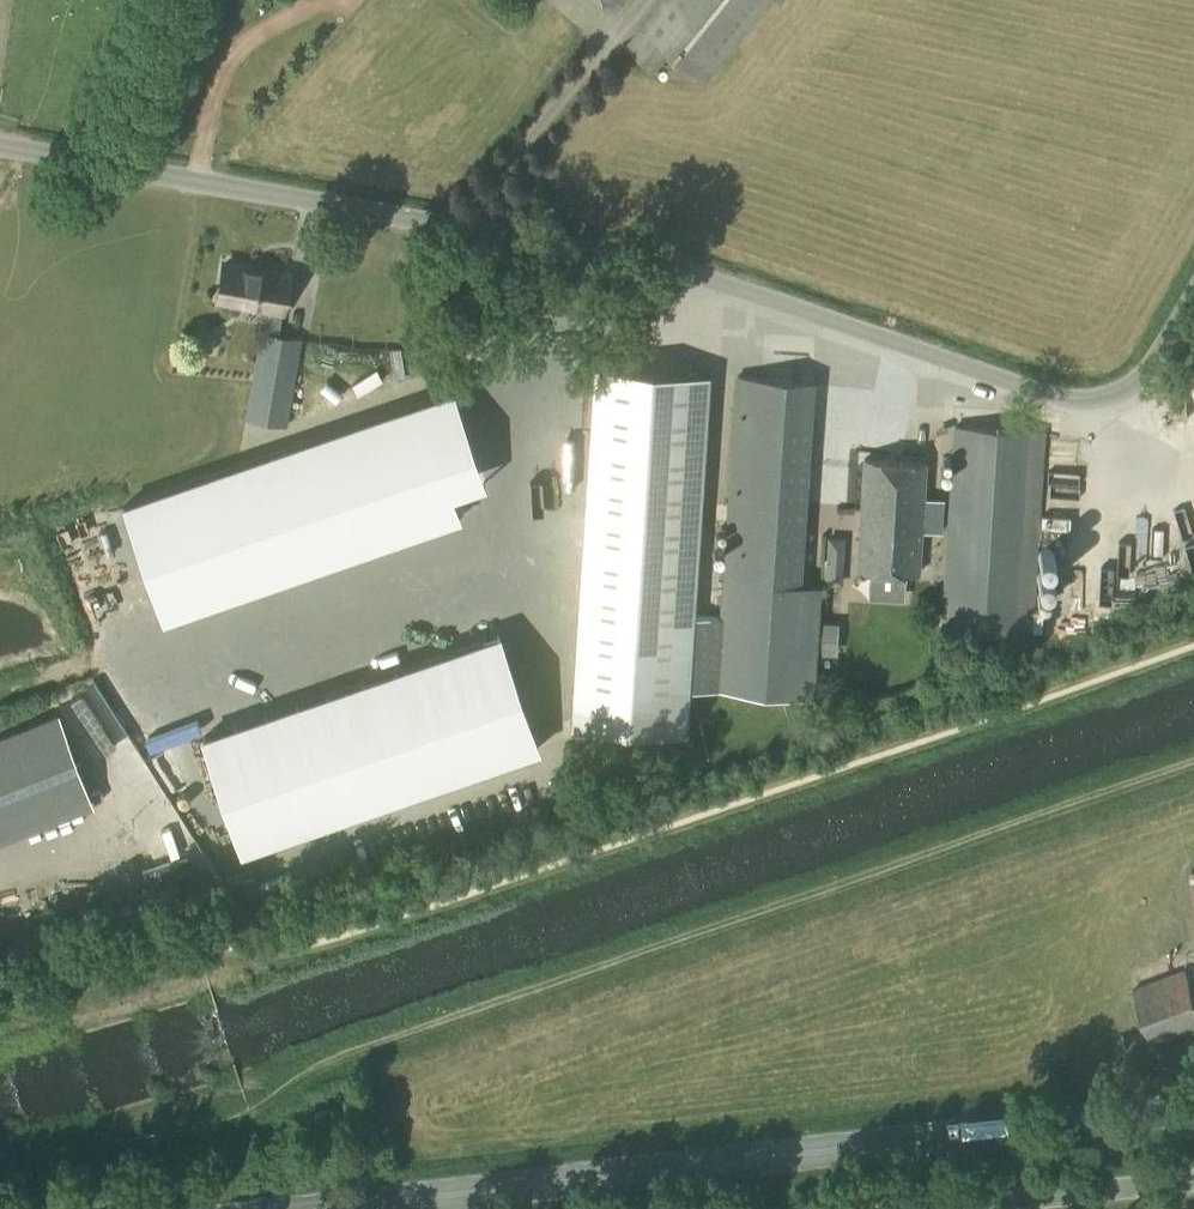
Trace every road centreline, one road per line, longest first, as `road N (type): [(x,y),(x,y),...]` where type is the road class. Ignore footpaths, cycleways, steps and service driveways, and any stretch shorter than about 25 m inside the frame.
road 1 (unclassified): [(1193,290),(1152,362),(1117,394),(1069,400),(622,250),(0,150)]
road 2 (primary): [(1193,1105),(306,1208)]
road 3 (unclassified): [(922,1208),(1193,1176)]

